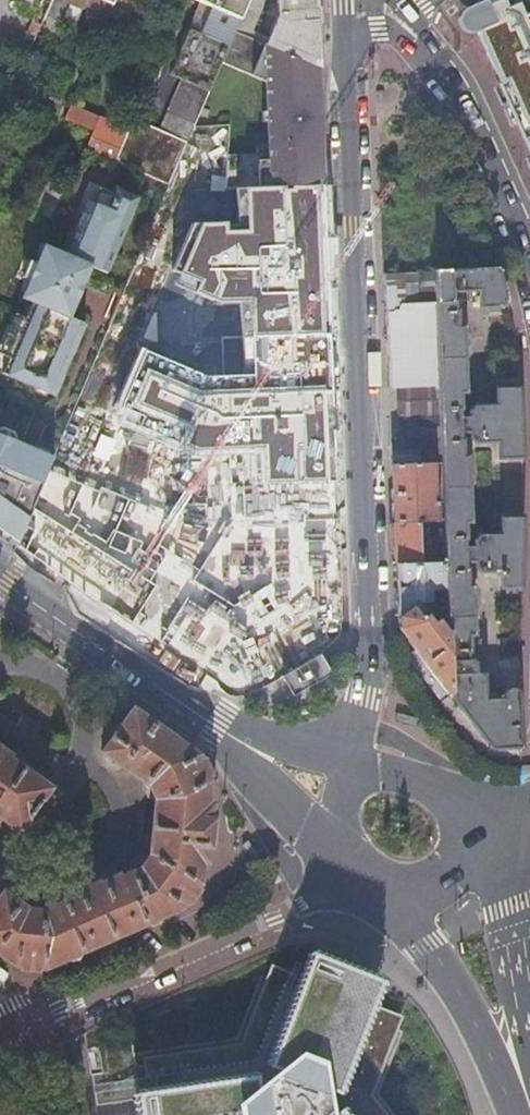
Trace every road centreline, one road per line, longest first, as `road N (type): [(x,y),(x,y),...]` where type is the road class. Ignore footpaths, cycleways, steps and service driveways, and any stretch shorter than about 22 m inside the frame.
road 1 (tertiary): [(344,34),(370,635),(353,765)]
road 2 (secondary): [(0,577),(219,724)]
road 3 (tertiary): [(529,247),(454,82),(420,33)]
road 4 (secondary): [(512,1056),(515,927),(496,846)]
road 5 (secondary): [(496,846),(490,821),(475,805),(353,765)]
road 6 (secondary): [(353,765),(219,724)]

